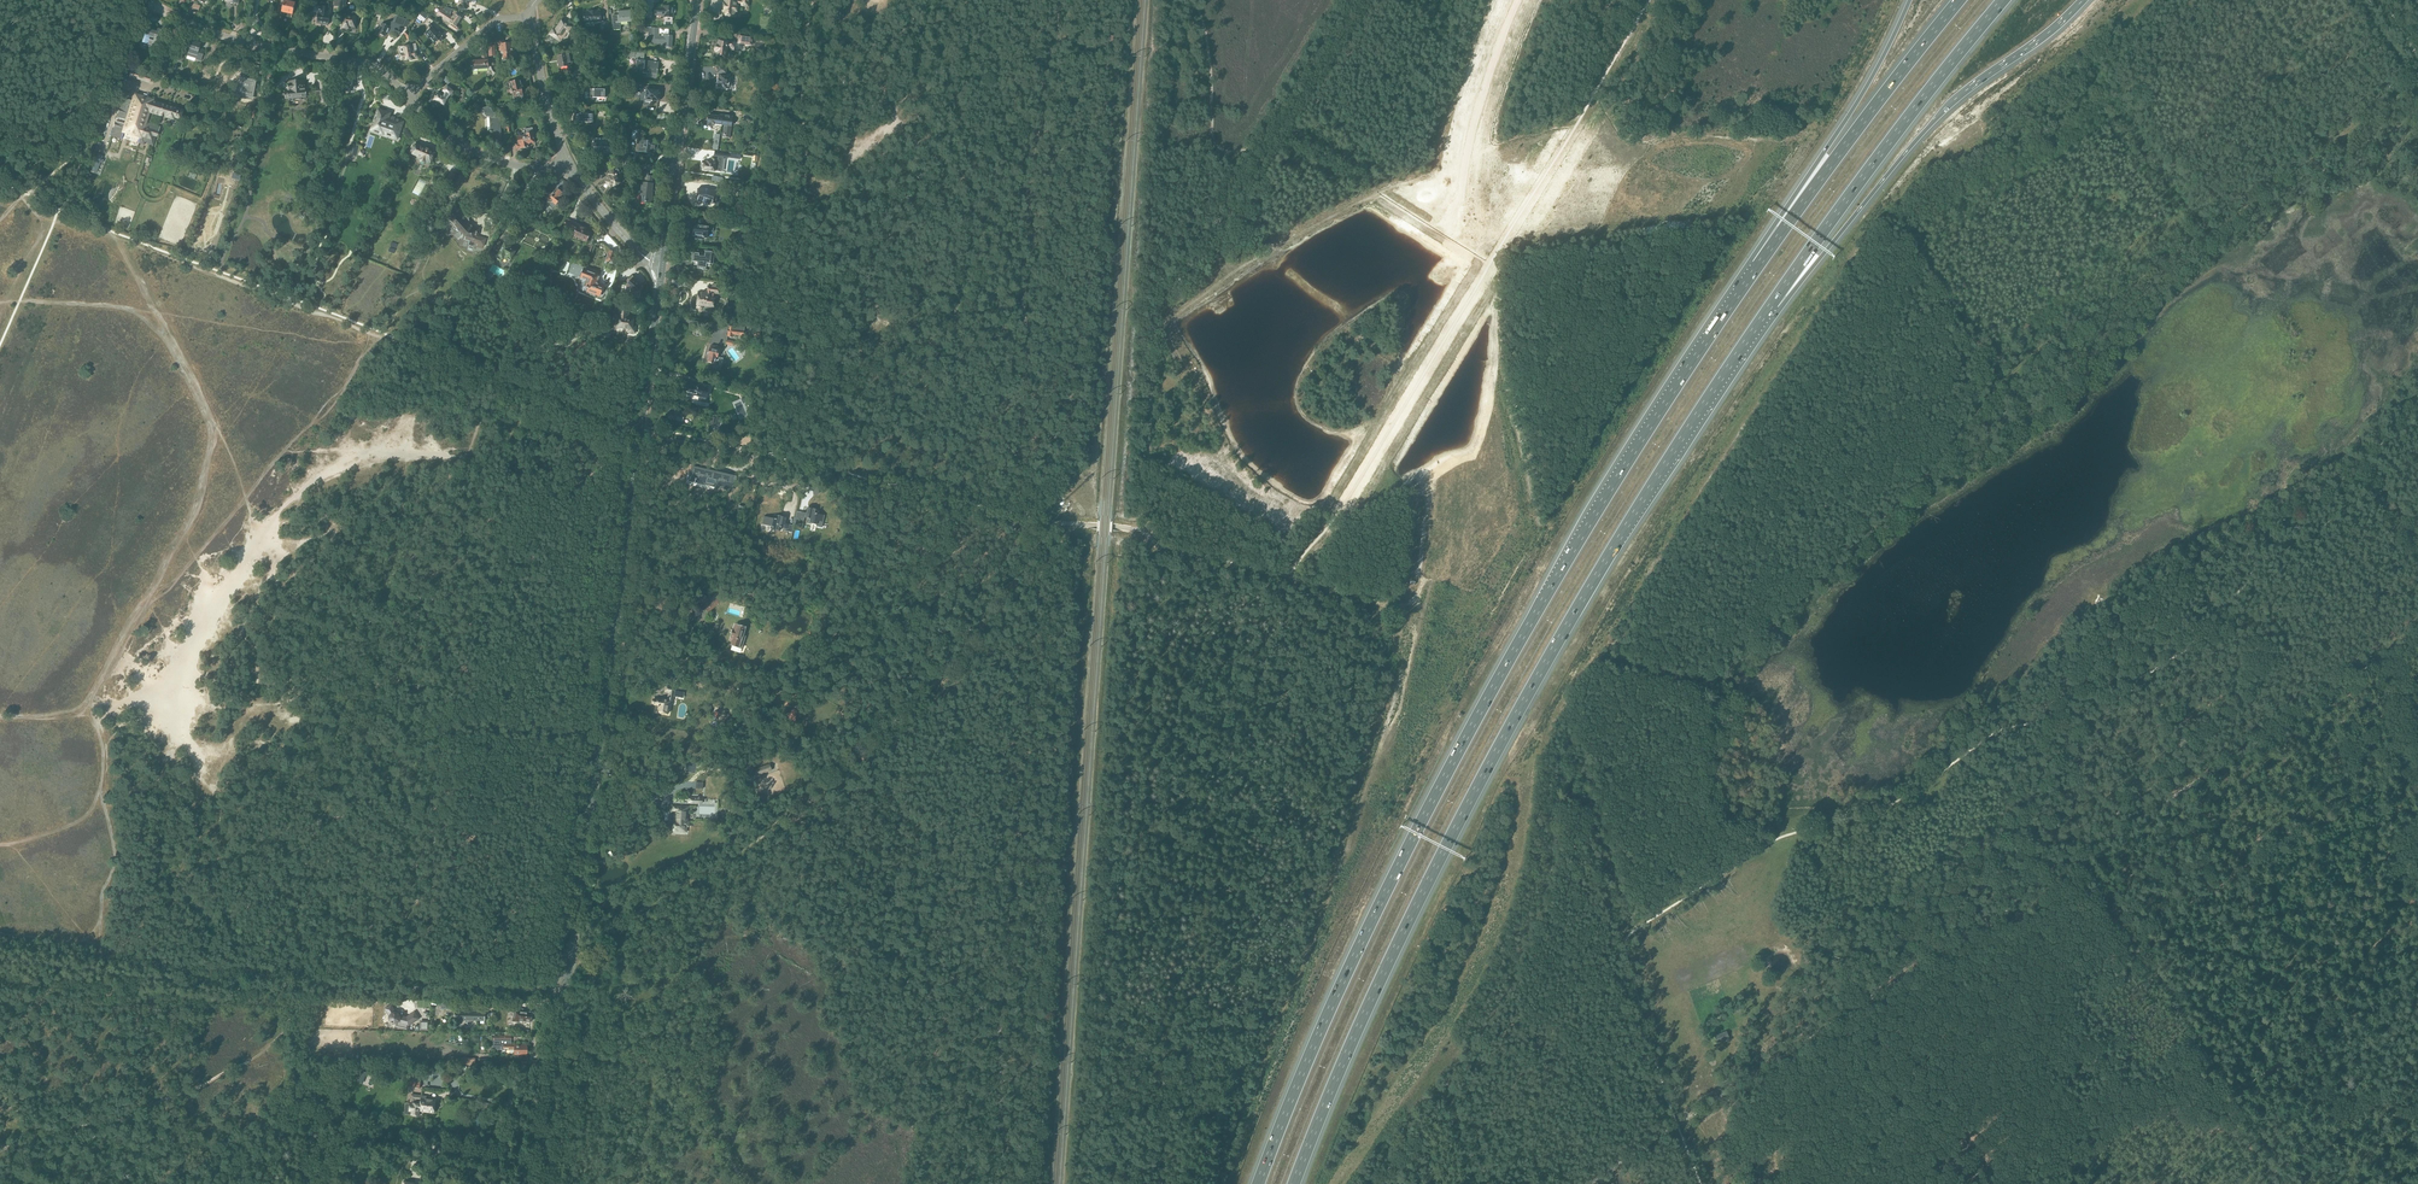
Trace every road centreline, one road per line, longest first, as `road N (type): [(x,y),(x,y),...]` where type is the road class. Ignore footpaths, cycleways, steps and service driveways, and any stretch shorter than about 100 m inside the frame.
road 1 (track): [(1629,947),(1600,864),(1597,817),(1623,778),(1676,767),(1694,678),(1717,679),(1798,607),(2029,354),(2417,86)]
road 2 (motorway): [(1756,268),(1607,493),(1448,769),(1323,1025),(1258,1183)]
road 3 (motorway): [(1294,1183),(1412,910),(1512,722),(1755,330)]
road 4 (secondary): [(566,990),(661,272)]
road 5 (track): [(1001,1183),(1002,984),(1043,533),(1035,519)]
road 6 (track): [(1352,0),(1154,325),(1142,526)]
road 7 (unclassified): [(566,990),(201,984),(0,957)]
road 8 (motorway): [(1755,330),(1948,106),(2082,0)]
road 9 (track): [(1689,1116),(2036,883)]
road 10 (motorway): [(1755,330),(2002,0)]
road 11 (track): [(2036,883),(2355,670)]
road 12 (motorway): [(1960,0),(1756,268)]
road 13 (track): [(2140,940),(2417,749)]
road 14 (motorway): [(1909,0),(1756,268)]
road 15 (residential): [(409,92),(362,63),(231,38),(146,5)]
road 16 (secondary): [(661,272),(698,0)]
road 17 (track): [(1417,598),(1420,618),(1400,709),(1347,857)]
road 18 (track): [(1035,519),(774,460)]
road 19 (track): [(2417,919),(2388,927),(2369,943),(2306,1038),(2232,1086)]
road 20 (track): [(1983,1183),(1970,1156),(1892,1064),(1885,984)]
road 21 (secondary): [(541,1183),(566,990)]
road 22 (residential): [(570,165),(535,168),(491,158),(445,131),(409,92)]
road 23 (track): [(2270,1168),(2235,1128),(2166,1112),(2112,1137)]
road 24 (track): [(2232,1086),(2140,940)]
road 25 (residential): [(570,165),(550,112),(530,16)]
road 26 (track): [(774,460),(628,424)]
road 27 (residential): [(409,92),(493,23),(530,16)]
road 28 (residential): [(661,272),(570,165)]
road 29 (track): [(1286,574),(1380,605),(1417,598)]
road 30 (track): [(2388,1094),(2279,1159)]
road 31 (track): [(2384,651),(2400,682),(2402,725),(2417,764)]

